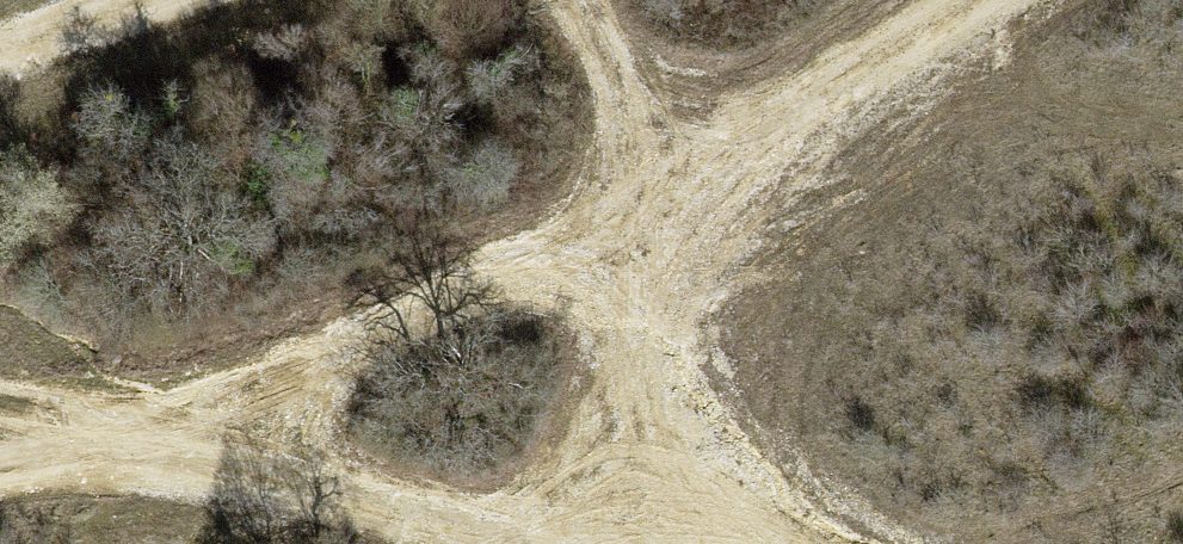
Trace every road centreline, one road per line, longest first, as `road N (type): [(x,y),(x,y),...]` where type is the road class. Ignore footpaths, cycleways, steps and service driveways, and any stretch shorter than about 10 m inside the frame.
road 1 (track): [(0,468),(61,437),(666,225),(990,0)]
road 2 (track): [(560,0),(666,225),(729,543)]
road 3 (track): [(0,426),(517,543)]
road 4 (track): [(0,46),(126,0)]

